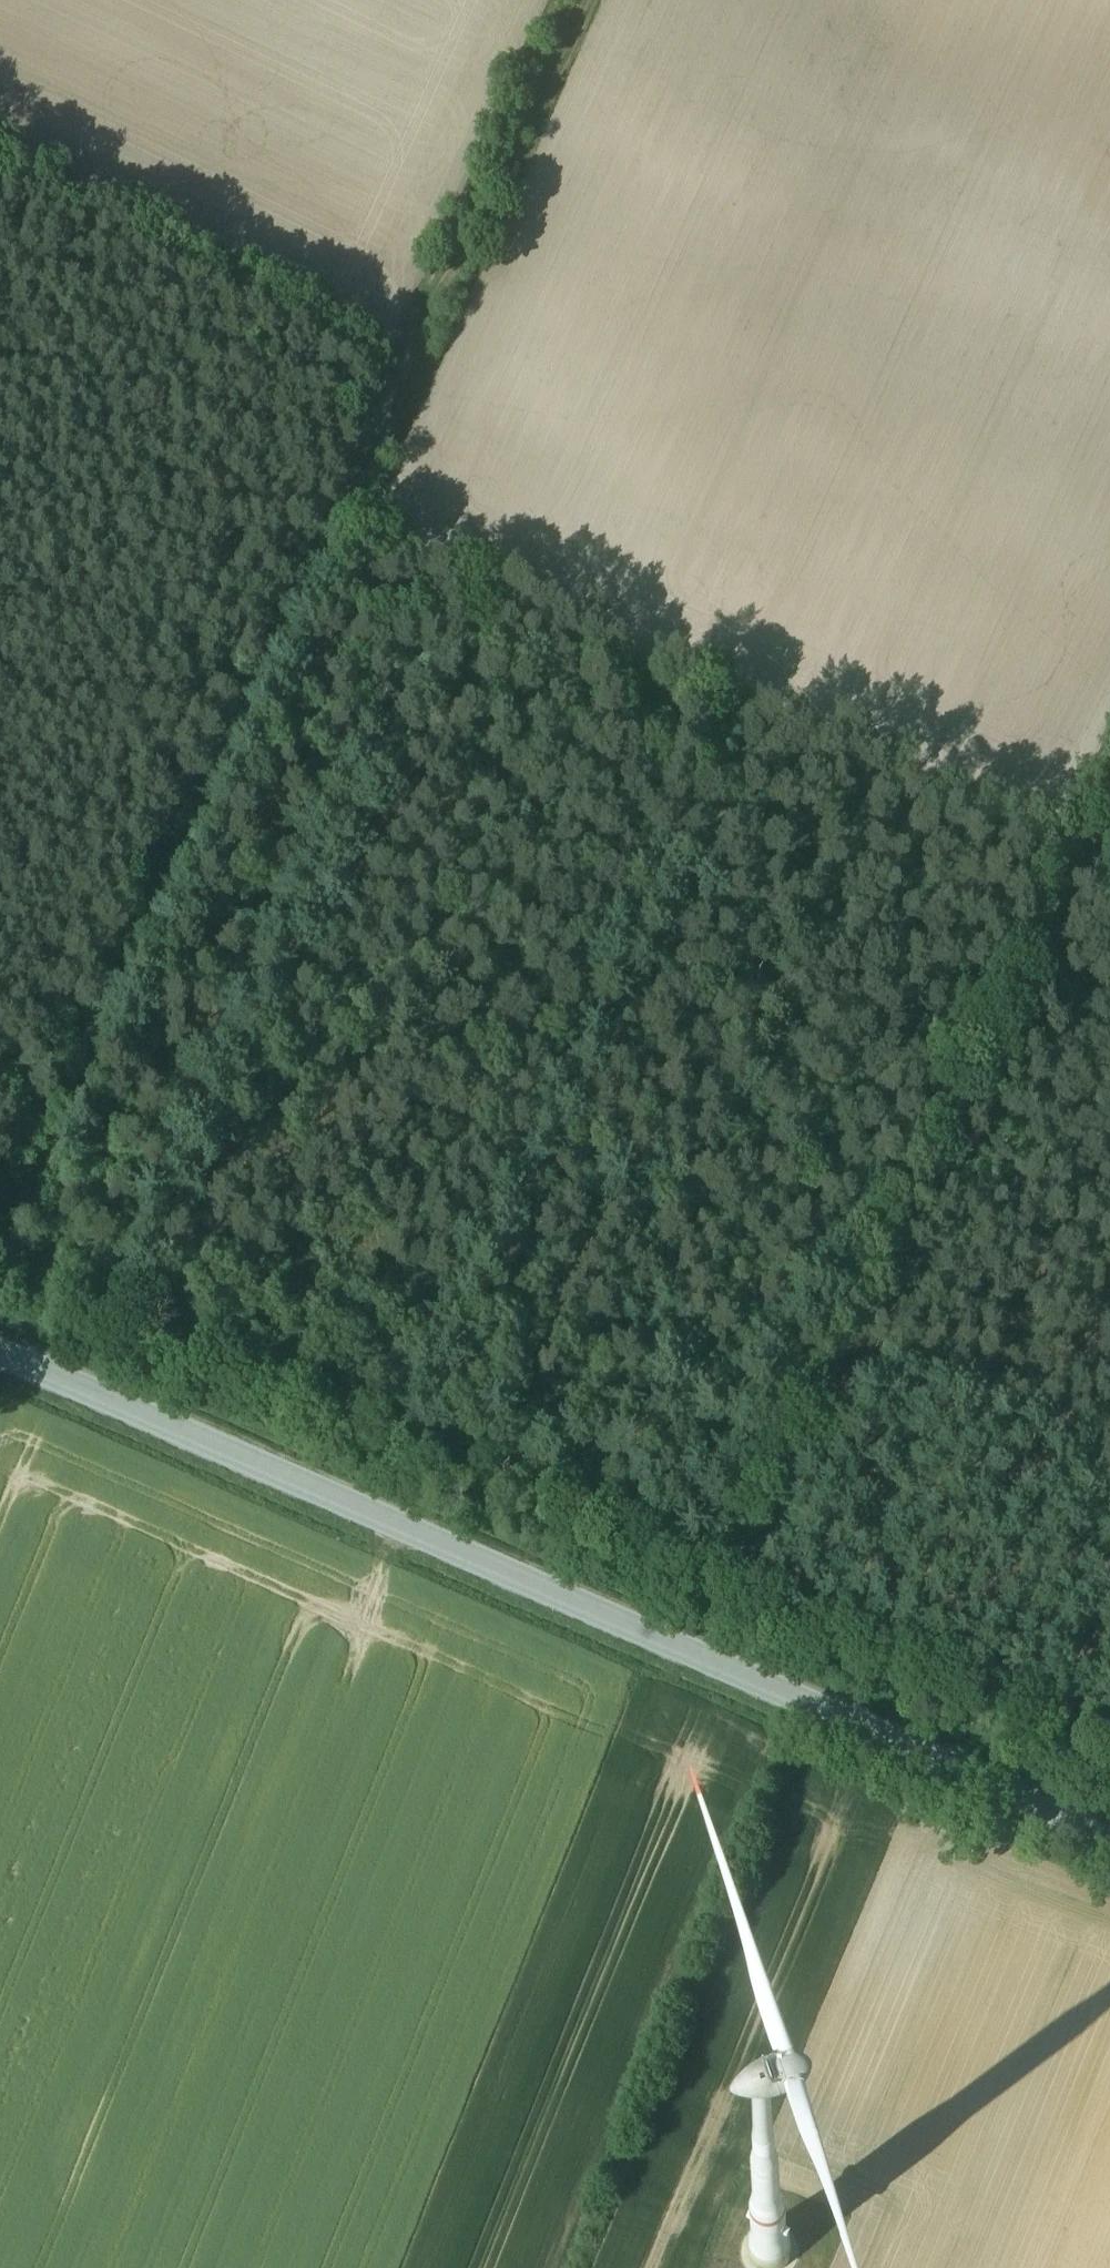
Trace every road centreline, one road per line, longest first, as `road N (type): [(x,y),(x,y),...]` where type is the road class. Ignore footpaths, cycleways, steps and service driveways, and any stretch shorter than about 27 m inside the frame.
road 1 (secondary): [(0,1353),(1109,1835)]

